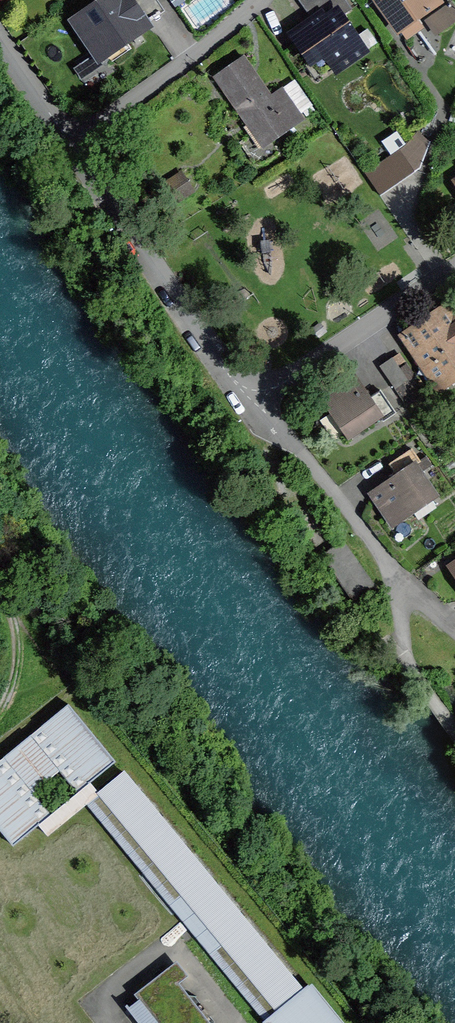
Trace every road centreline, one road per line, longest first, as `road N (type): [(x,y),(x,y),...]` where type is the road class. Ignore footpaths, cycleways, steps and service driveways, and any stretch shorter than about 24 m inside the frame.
road 1 (residential): [(254,401),(70,146)]
road 2 (residential): [(454,268),(254,401)]
road 3 (residential): [(259,0),(207,48),(70,146)]
road 4 (residential): [(70,146),(0,38)]

